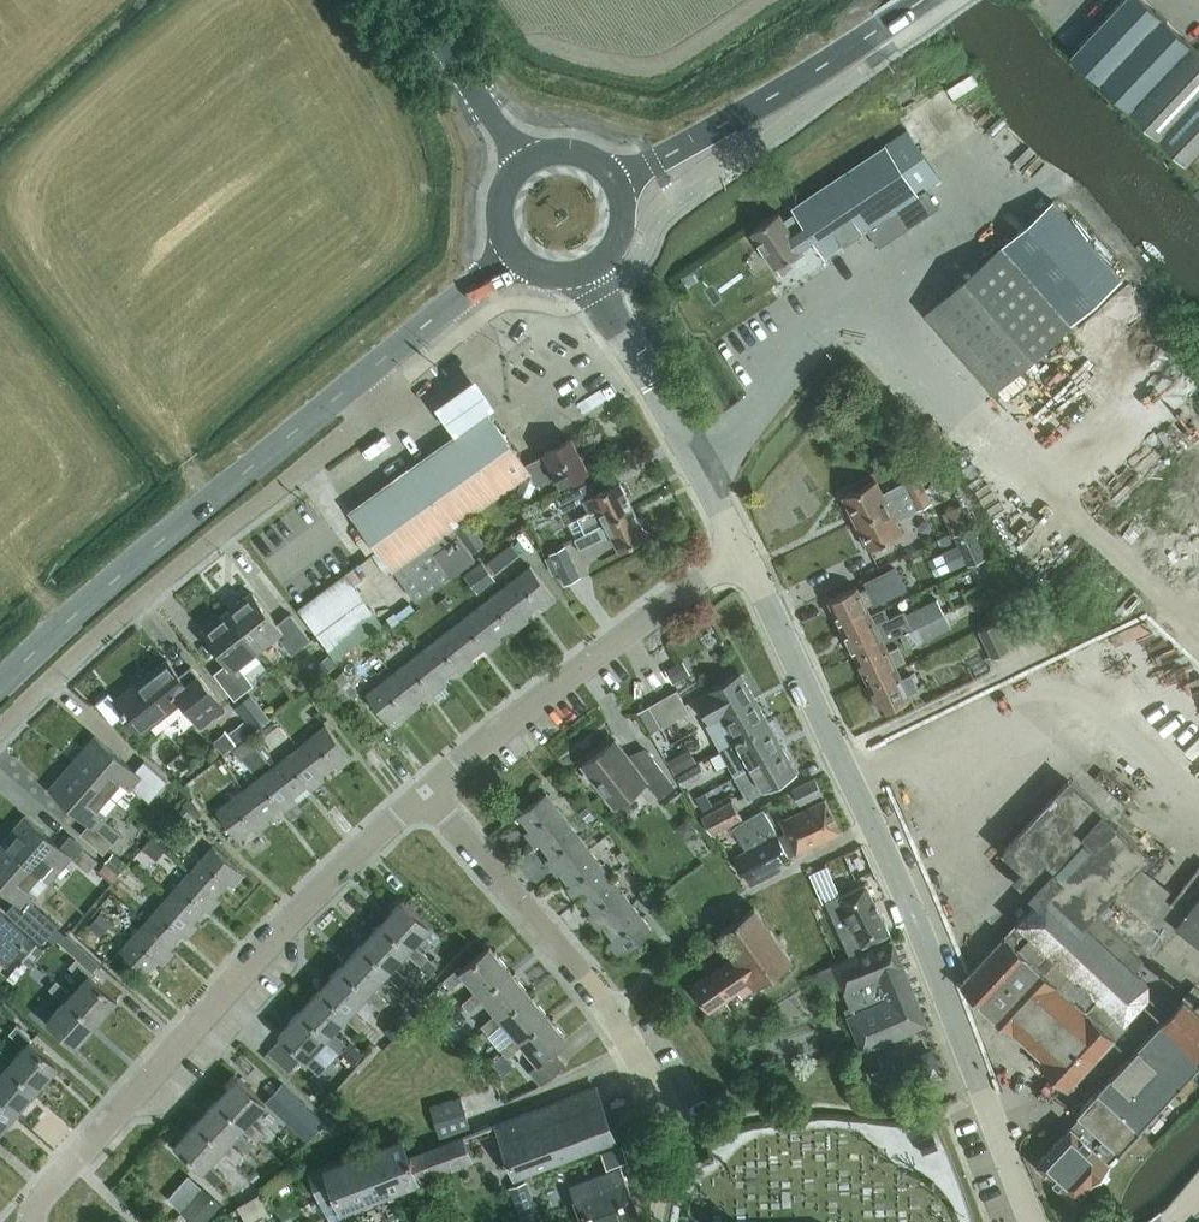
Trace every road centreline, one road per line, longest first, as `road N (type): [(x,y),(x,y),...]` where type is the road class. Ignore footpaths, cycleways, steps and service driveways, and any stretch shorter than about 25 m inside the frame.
road 1 (unclassified): [(1035,1221),(972,1052),(741,551)]
road 2 (residential): [(35,1221),(270,939),(427,790)]
road 3 (residential): [(374,367),(379,402),(88,640),(0,730)]
road 4 (residential): [(654,1221),(663,1154),(659,1104),(639,1053),(427,790)]
road 5 (secondary): [(0,685),(374,367)]
road 6 (residential): [(427,790),(741,551)]
road 7 (secondary): [(622,188),(922,0)]
road 8 (unclassified): [(741,551),(589,273)]
road 9 (tertiary): [(523,160),(414,0)]
road 10 (secondary): [(374,367),(507,250)]

